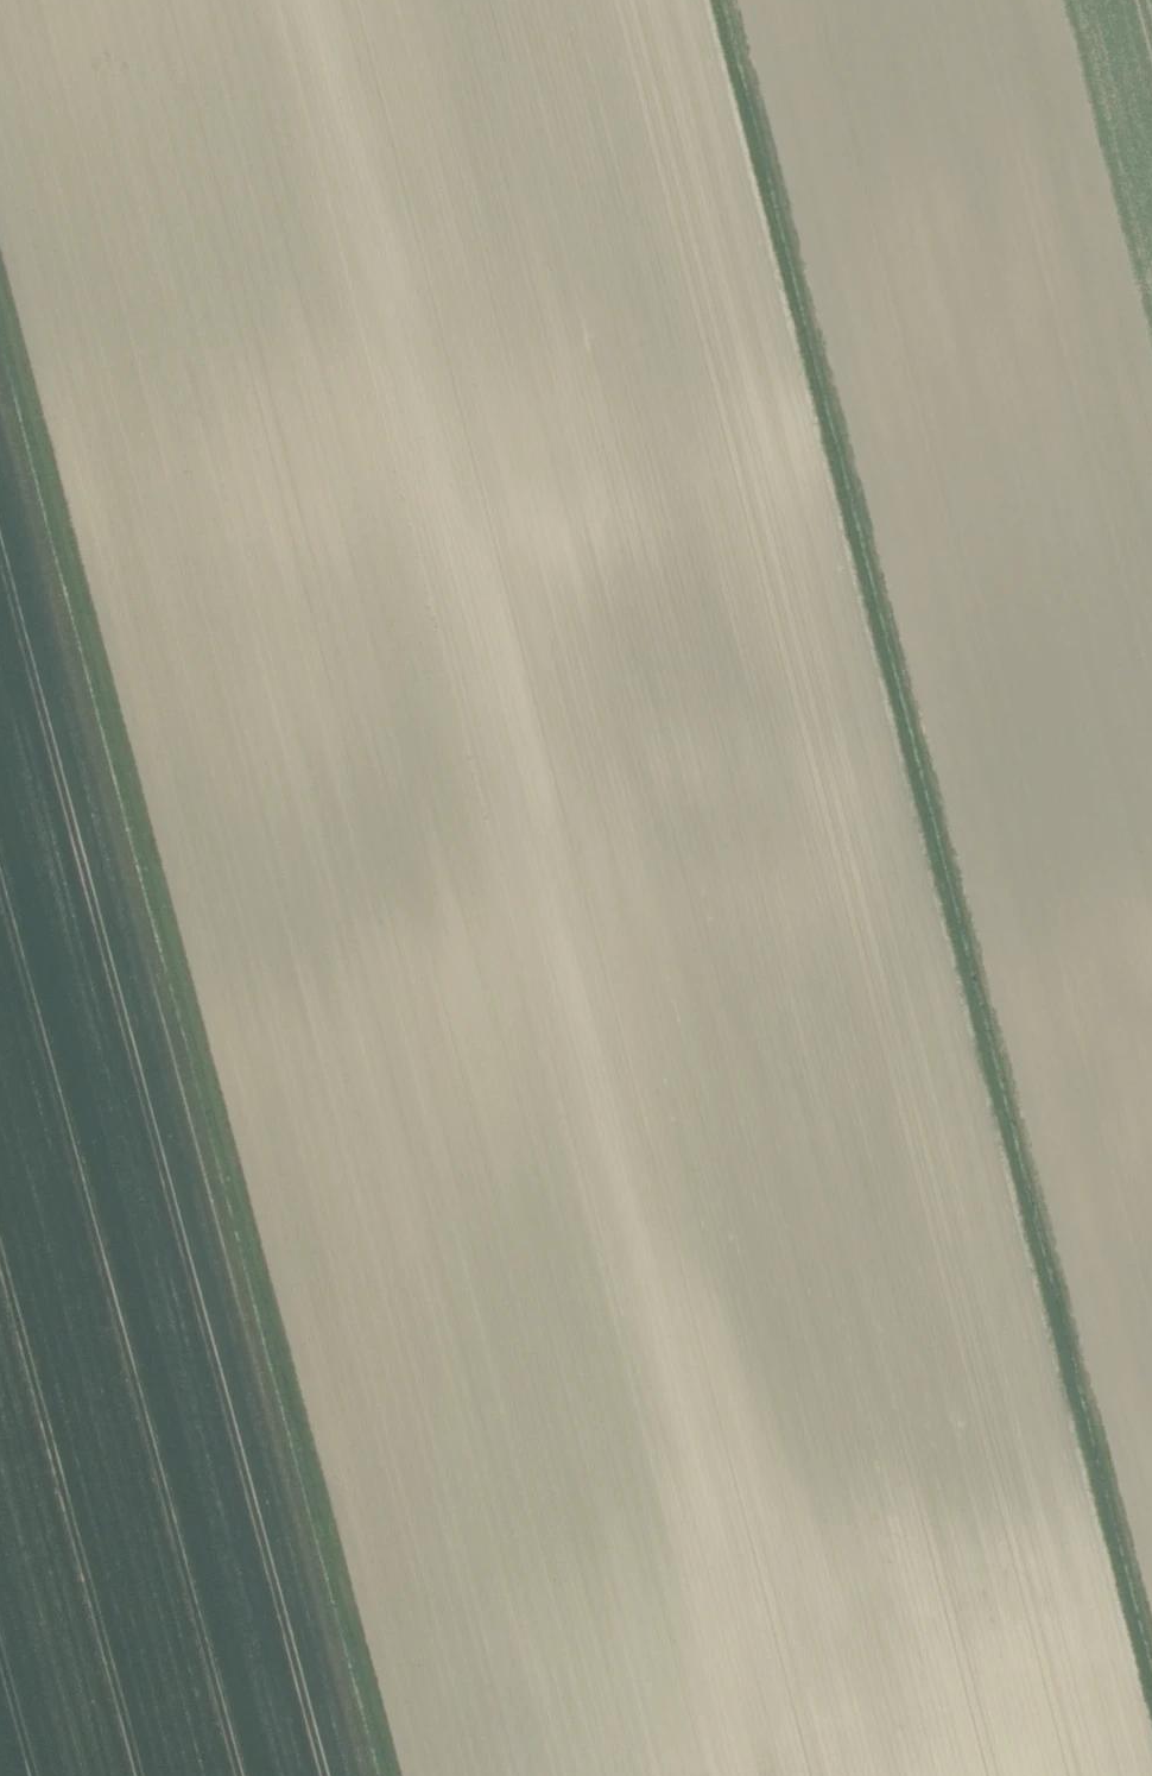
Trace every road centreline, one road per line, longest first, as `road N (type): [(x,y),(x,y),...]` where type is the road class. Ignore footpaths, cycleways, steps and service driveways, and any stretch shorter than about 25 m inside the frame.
road 1 (track): [(1057,0),(1151,386)]

